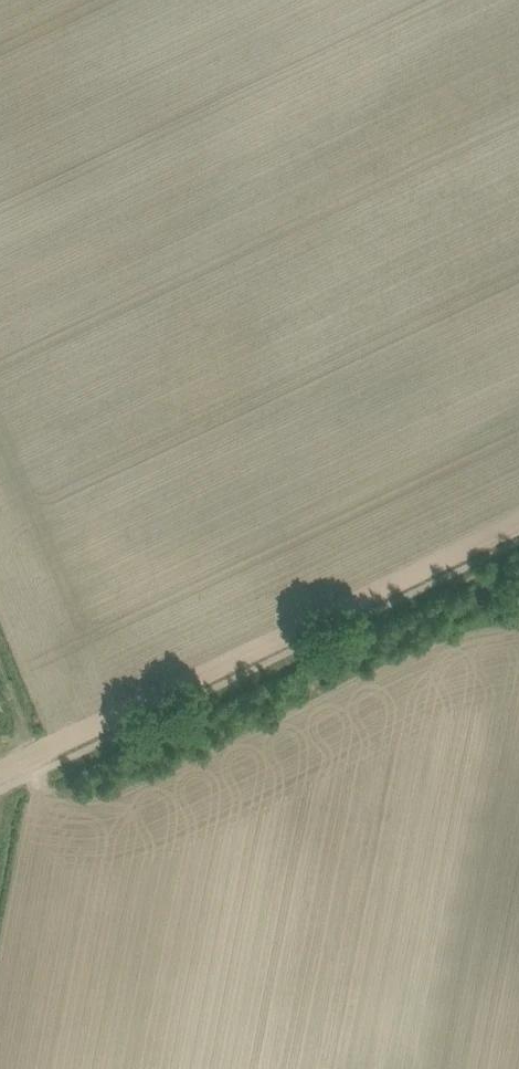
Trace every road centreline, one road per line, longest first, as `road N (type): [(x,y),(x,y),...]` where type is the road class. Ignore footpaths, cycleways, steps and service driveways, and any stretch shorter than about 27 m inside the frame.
road 1 (track): [(43,756),(518,525)]

